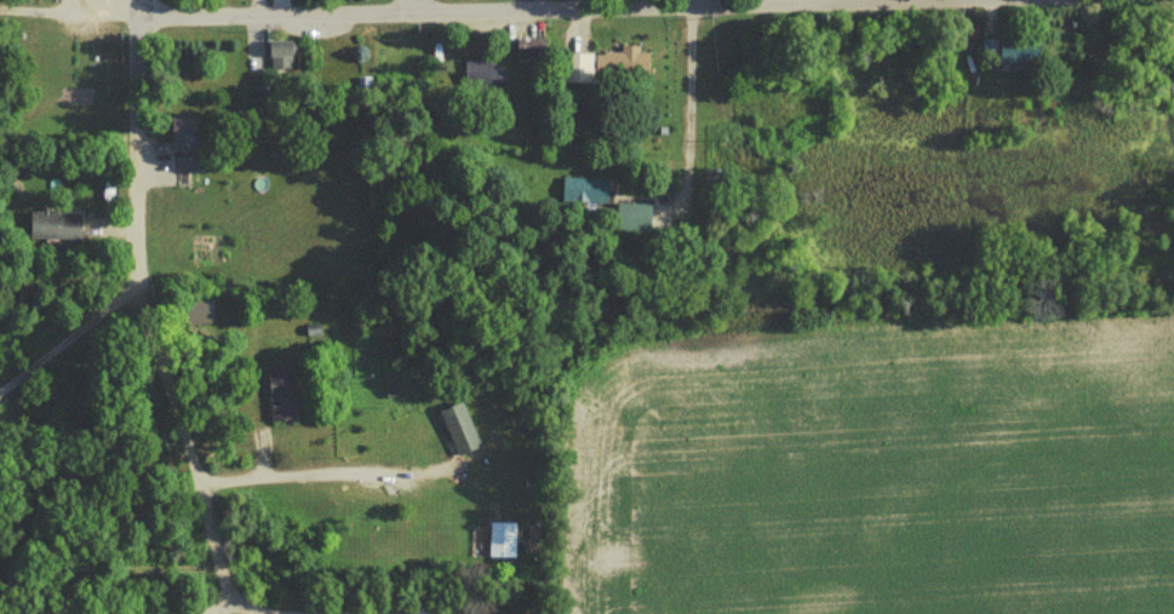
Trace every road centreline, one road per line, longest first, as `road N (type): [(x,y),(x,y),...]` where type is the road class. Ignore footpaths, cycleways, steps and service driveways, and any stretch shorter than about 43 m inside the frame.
road 1 (residential): [(963,0),(132,11)]
road 2 (residential): [(223,598),(138,274),(132,0)]
road 3 (residential): [(690,0),(687,216)]
road 4 (residential): [(0,8),(132,11)]

